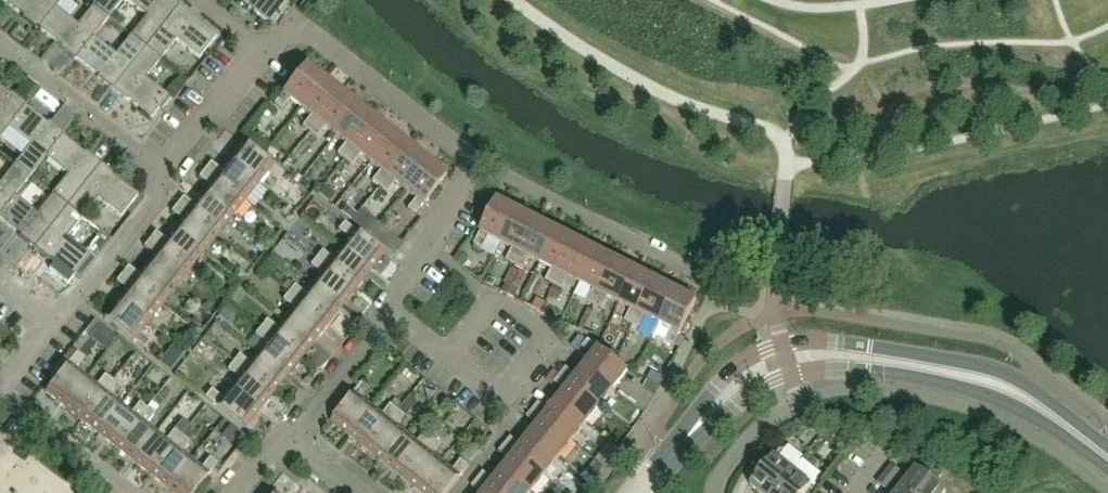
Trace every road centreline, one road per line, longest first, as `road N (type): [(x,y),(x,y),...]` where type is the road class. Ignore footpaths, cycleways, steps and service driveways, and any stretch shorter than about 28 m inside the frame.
road 1 (tertiary): [(1107,459),(1003,387),(908,364),(809,355),(757,372),(732,392),(641,492)]
road 2 (residential): [(473,161),(318,38),(301,31),(264,49)]
road 3 (residential): [(446,360),(491,294),(522,309),(543,342),(534,375),(500,393),(474,382)]
road 4 (residential): [(698,274),(473,161)]
road 5 (residential): [(162,171),(0,43)]
road 6 (residential): [(56,319),(160,194),(162,171)]
road 7 (residential): [(473,161),(387,313)]
road 8 (residential): [(126,492),(0,393)]
road 9 (residential): [(387,313),(371,345),(294,442)]
road 10 (residential): [(162,171),(264,49)]

